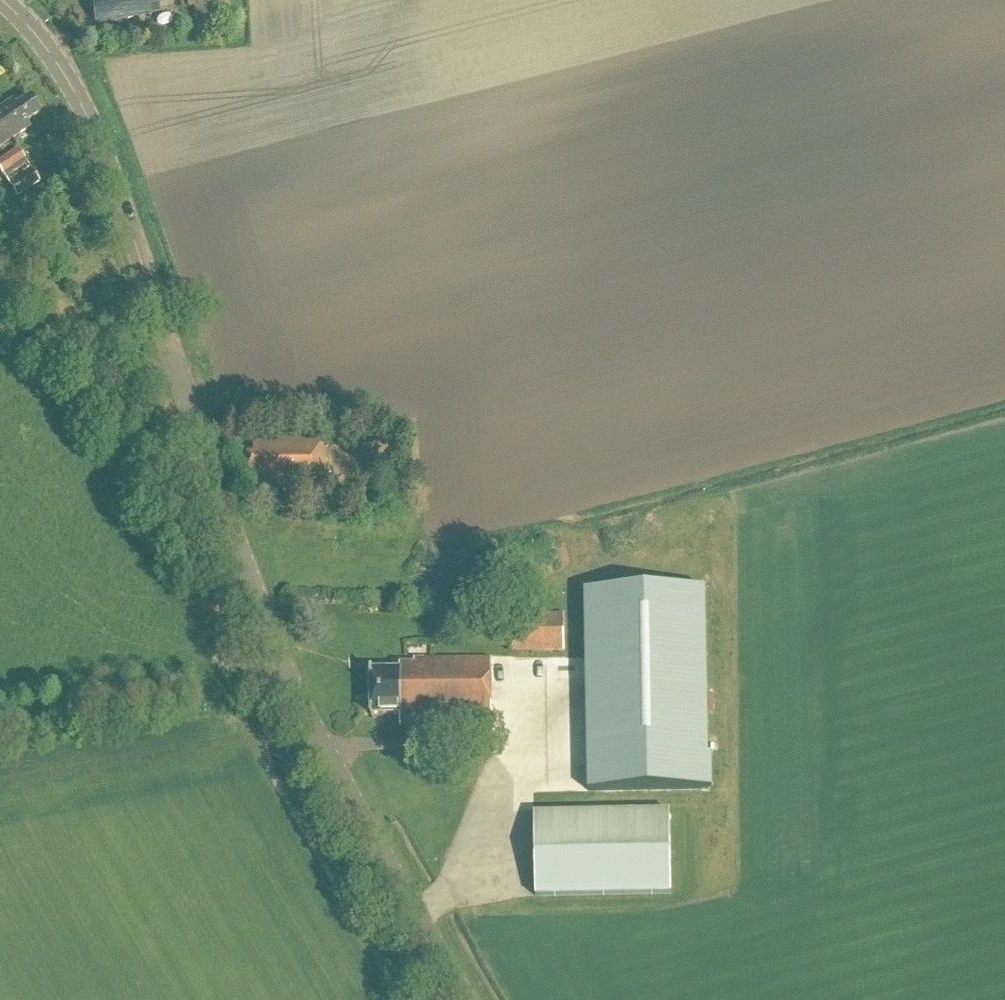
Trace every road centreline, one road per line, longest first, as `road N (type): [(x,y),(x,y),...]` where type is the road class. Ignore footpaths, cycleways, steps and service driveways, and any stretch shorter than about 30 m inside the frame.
road 1 (tertiary): [(469,999),(276,672),(96,134),(57,60),(0,0)]
road 2 (track): [(0,731),(244,685)]

